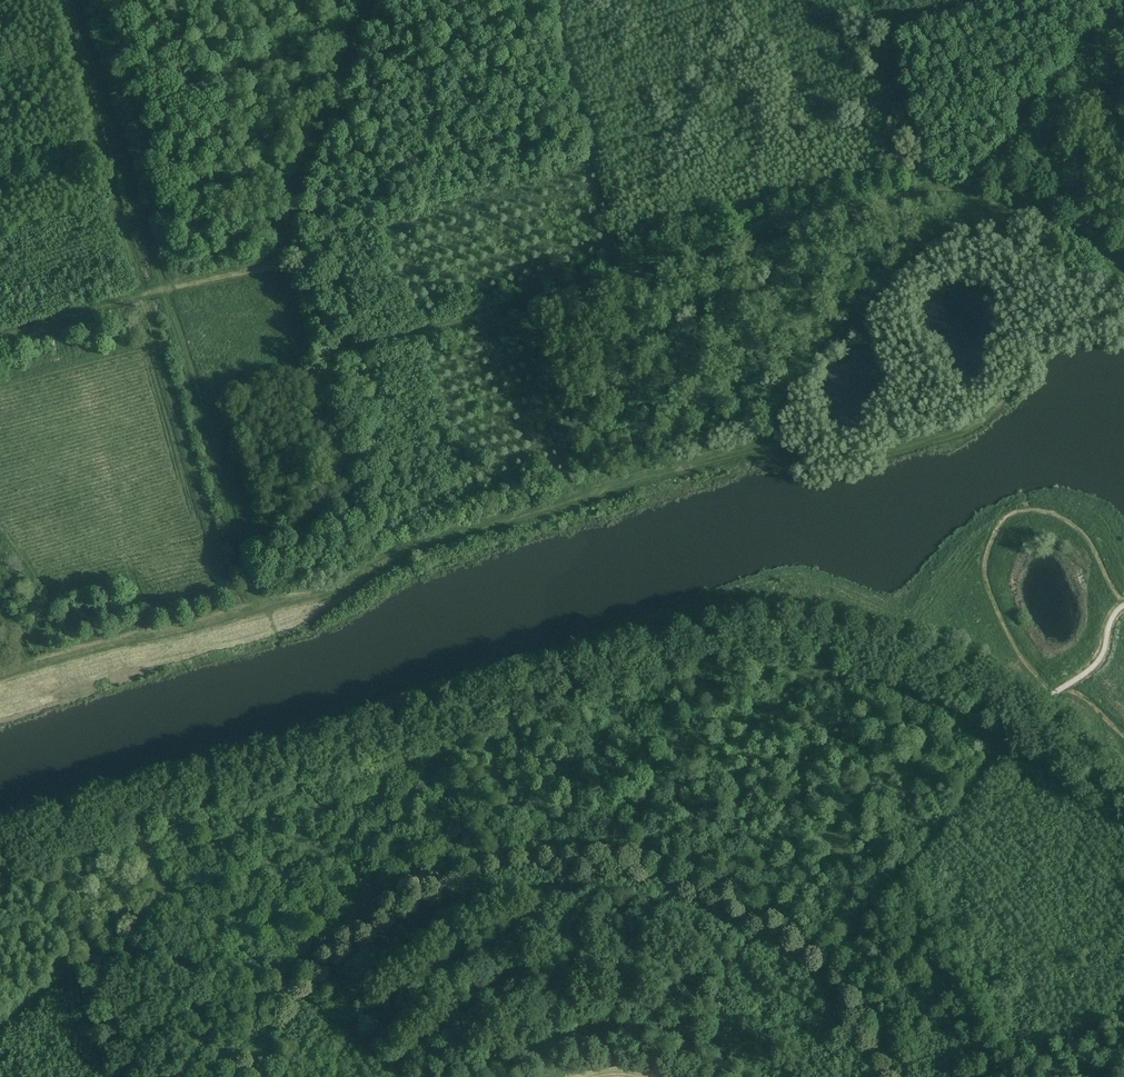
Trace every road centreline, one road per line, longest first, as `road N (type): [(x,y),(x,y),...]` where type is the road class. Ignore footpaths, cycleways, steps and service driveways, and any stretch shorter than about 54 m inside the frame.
road 1 (track): [(0,682),(253,611),(428,546),(754,452),(833,338),(861,319),(876,290),(978,194)]
road 2 (track): [(289,995),(331,946),(370,920),(444,881),(545,855),(675,871),(763,919),(824,986),(1039,734)]
road 3 (track): [(82,0),(253,611)]
road 4 (track): [(754,452),(840,460),(923,440),(977,417),(1051,333),(1083,320),(1123,325)]
road 5 (track): [(280,266),(280,237),(369,0)]
road 6 (track): [(135,812),(169,912),(289,995)]
road 7 (track): [(0,336),(166,289)]
road 8 (track): [(408,1076),(289,995)]

